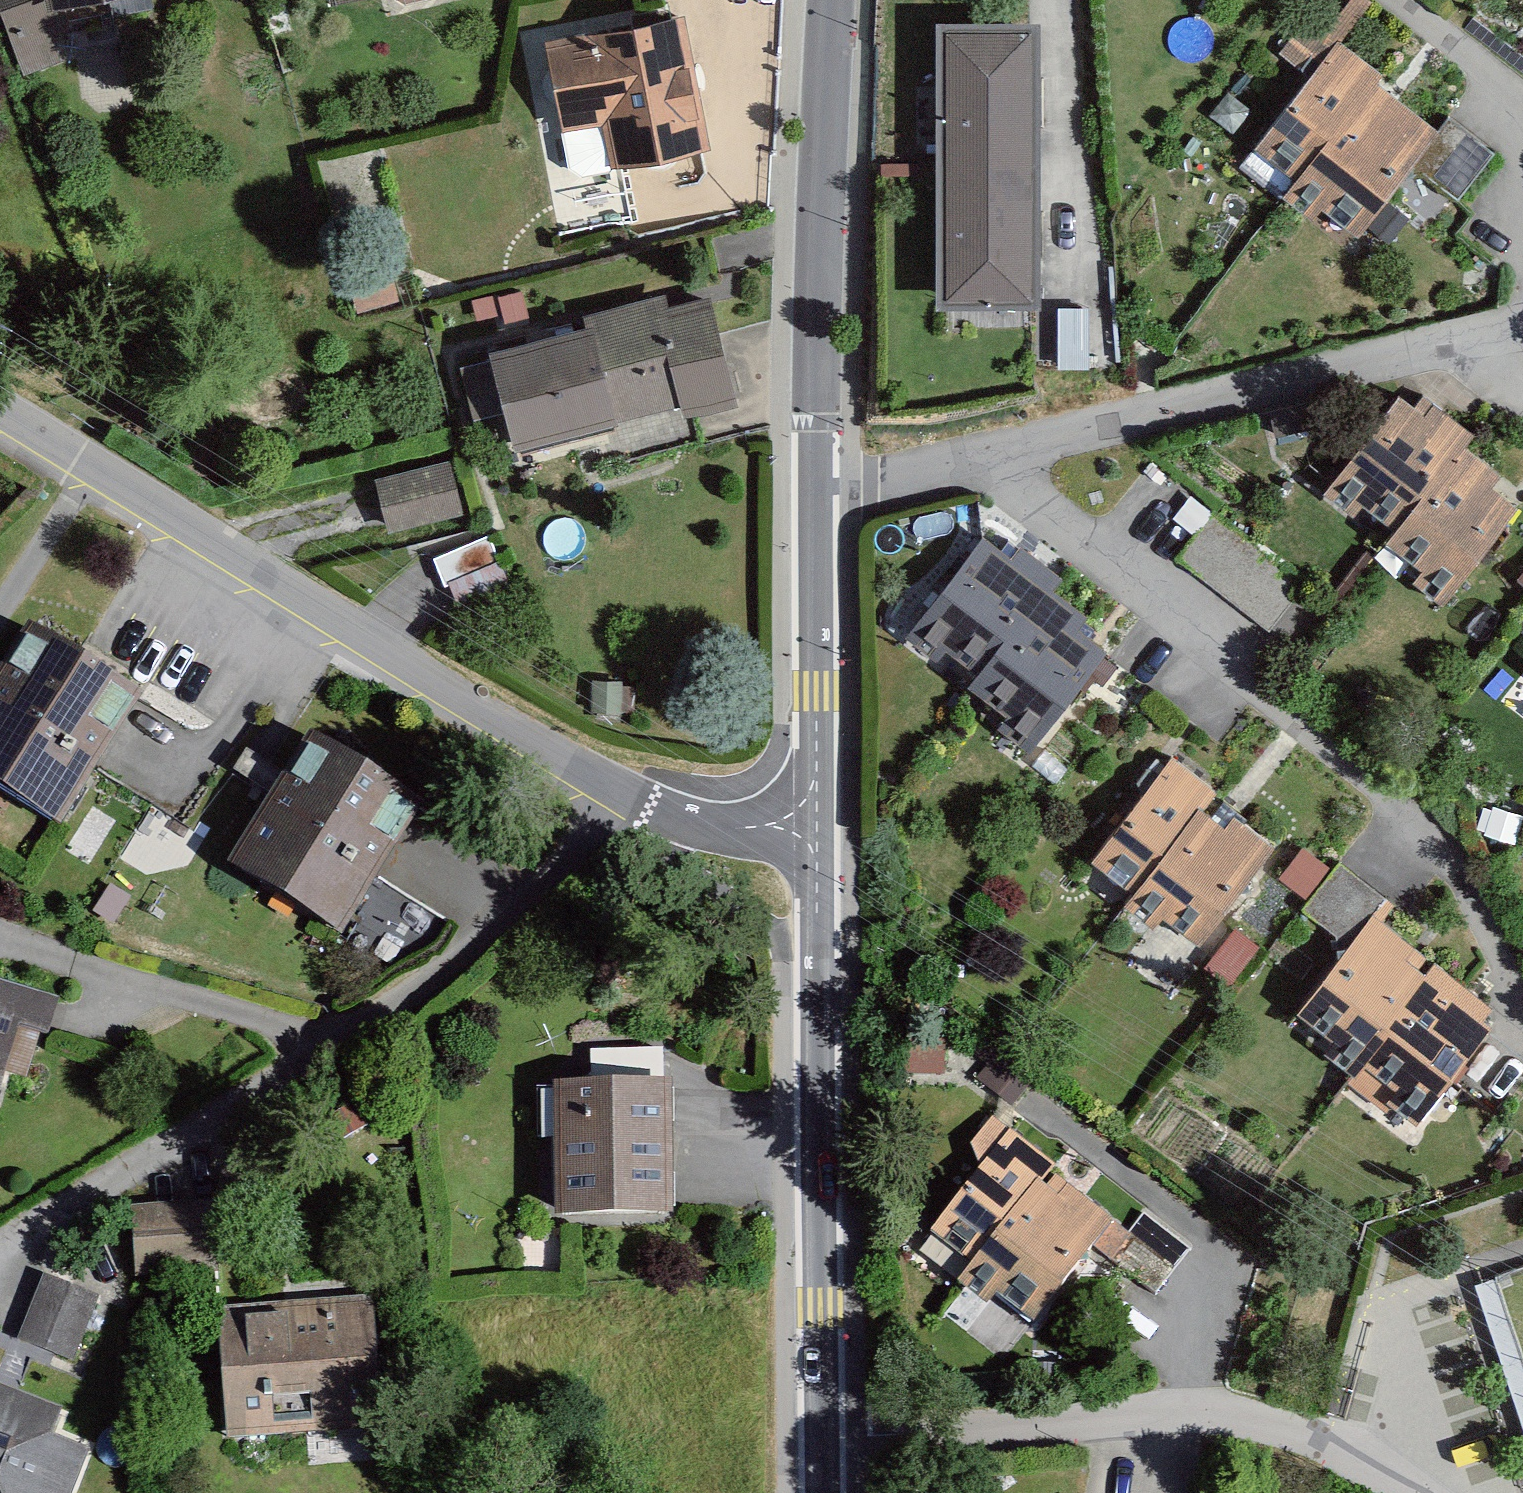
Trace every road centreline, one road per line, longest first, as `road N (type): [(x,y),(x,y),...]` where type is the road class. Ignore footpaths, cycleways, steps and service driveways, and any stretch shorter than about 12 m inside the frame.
road 1 (residential): [(0,408),(526,737),(820,882)]
road 2 (residential): [(1522,329),(822,498)]
road 3 (residential): [(826,1438),(1192,1411),(1302,1437),(1398,1492)]
road 4 (residential): [(826,1438),(820,882)]
road 5 (residential): [(822,498),(839,0)]
road 6 (residential): [(820,882),(822,498)]

